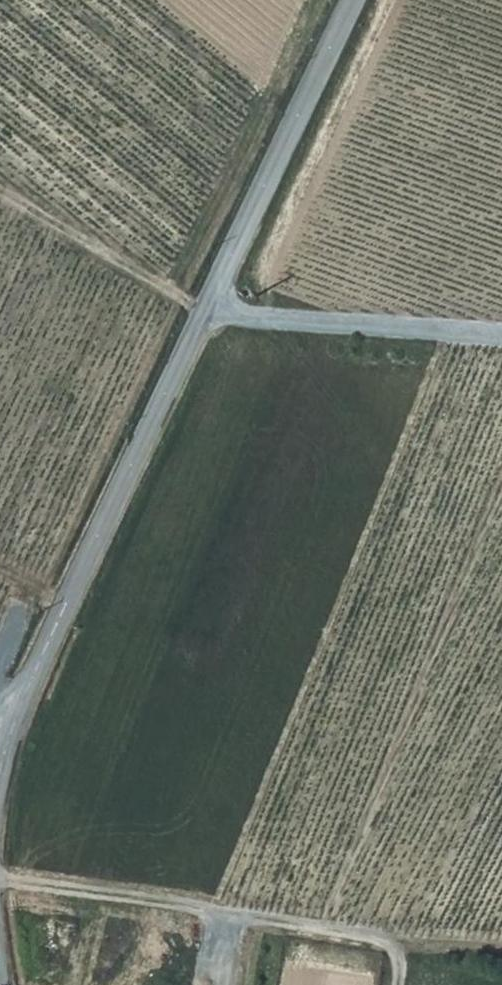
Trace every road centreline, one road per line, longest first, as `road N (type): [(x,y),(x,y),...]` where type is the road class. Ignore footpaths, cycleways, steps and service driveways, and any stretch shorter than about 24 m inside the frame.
road 1 (tertiary): [(0,775),(9,736),(71,596),(357,0)]
road 2 (track): [(0,884),(399,948),(501,953)]
road 3 (track): [(501,337),(206,313)]
road 4 (track): [(0,190),(206,313)]

